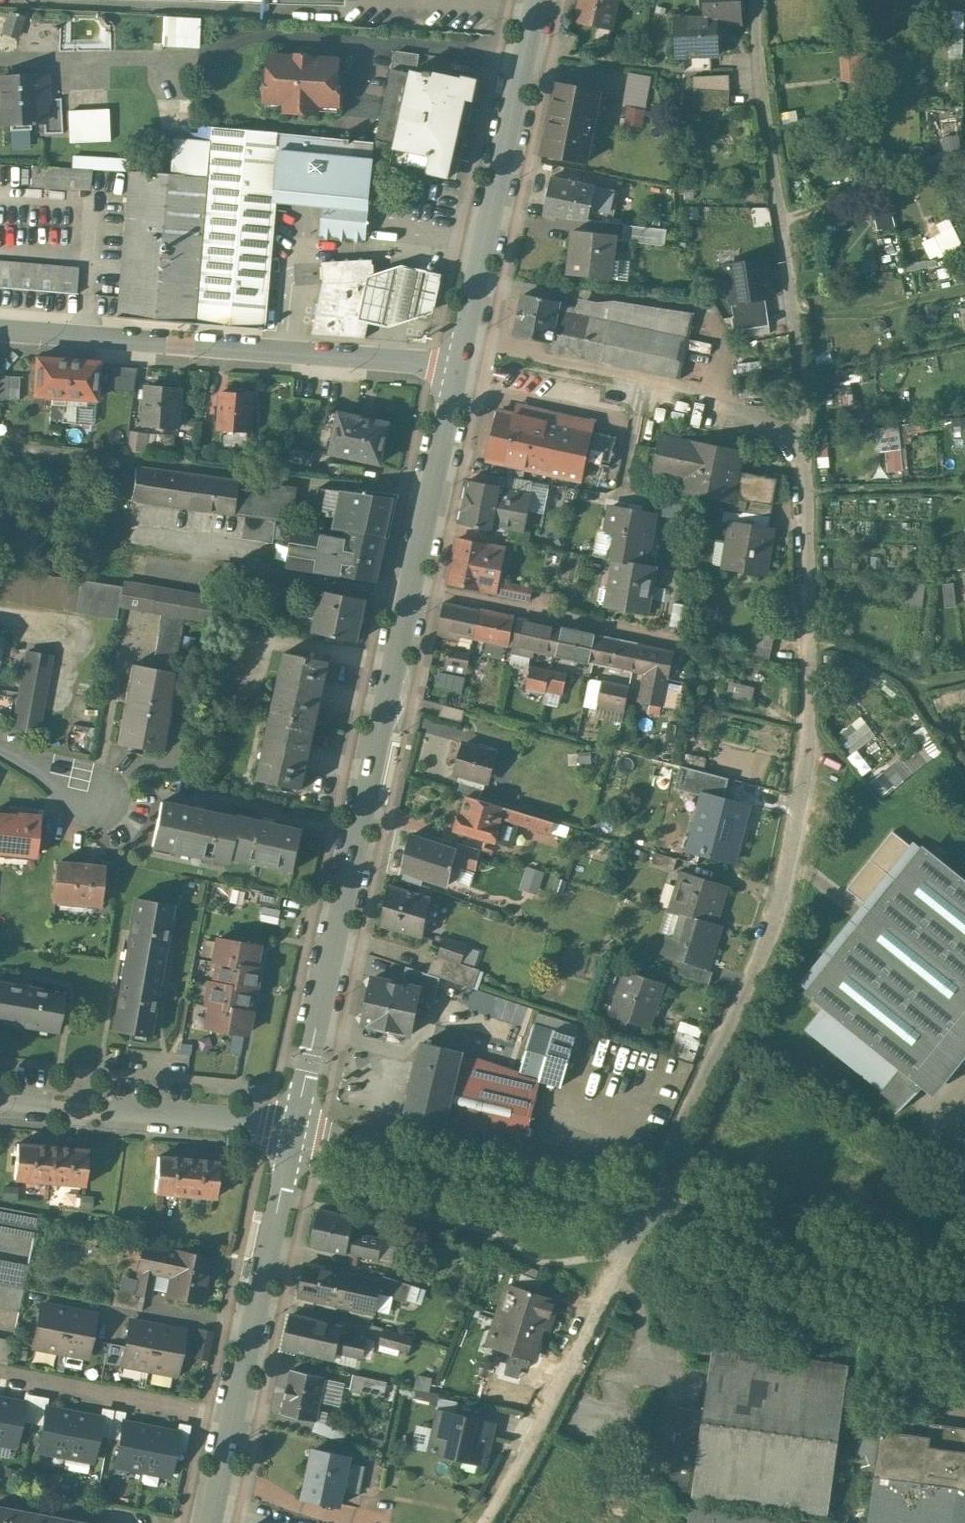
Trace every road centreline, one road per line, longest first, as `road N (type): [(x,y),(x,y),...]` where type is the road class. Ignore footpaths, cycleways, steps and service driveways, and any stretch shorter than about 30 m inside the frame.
road 1 (residential): [(642,1214),(750,978),(788,845),(807,724),(800,459)]
road 2 (secondary): [(459,370),(294,1130)]
road 3 (residential): [(800,459),(805,406),(755,47),(756,0)]
road 4 (residential): [(0,328),(459,370)]
road 5 (secondary): [(294,1130),(210,1522)]
road 6 (secondary): [(535,0),(459,370)]
road 7 (residential): [(294,1130),(642,1214)]
road 8 (residential): [(486,1522),(642,1214)]
road 9 (residential): [(642,1214),(964,1312)]
road 10 (residential): [(0,1094),(294,1130)]

